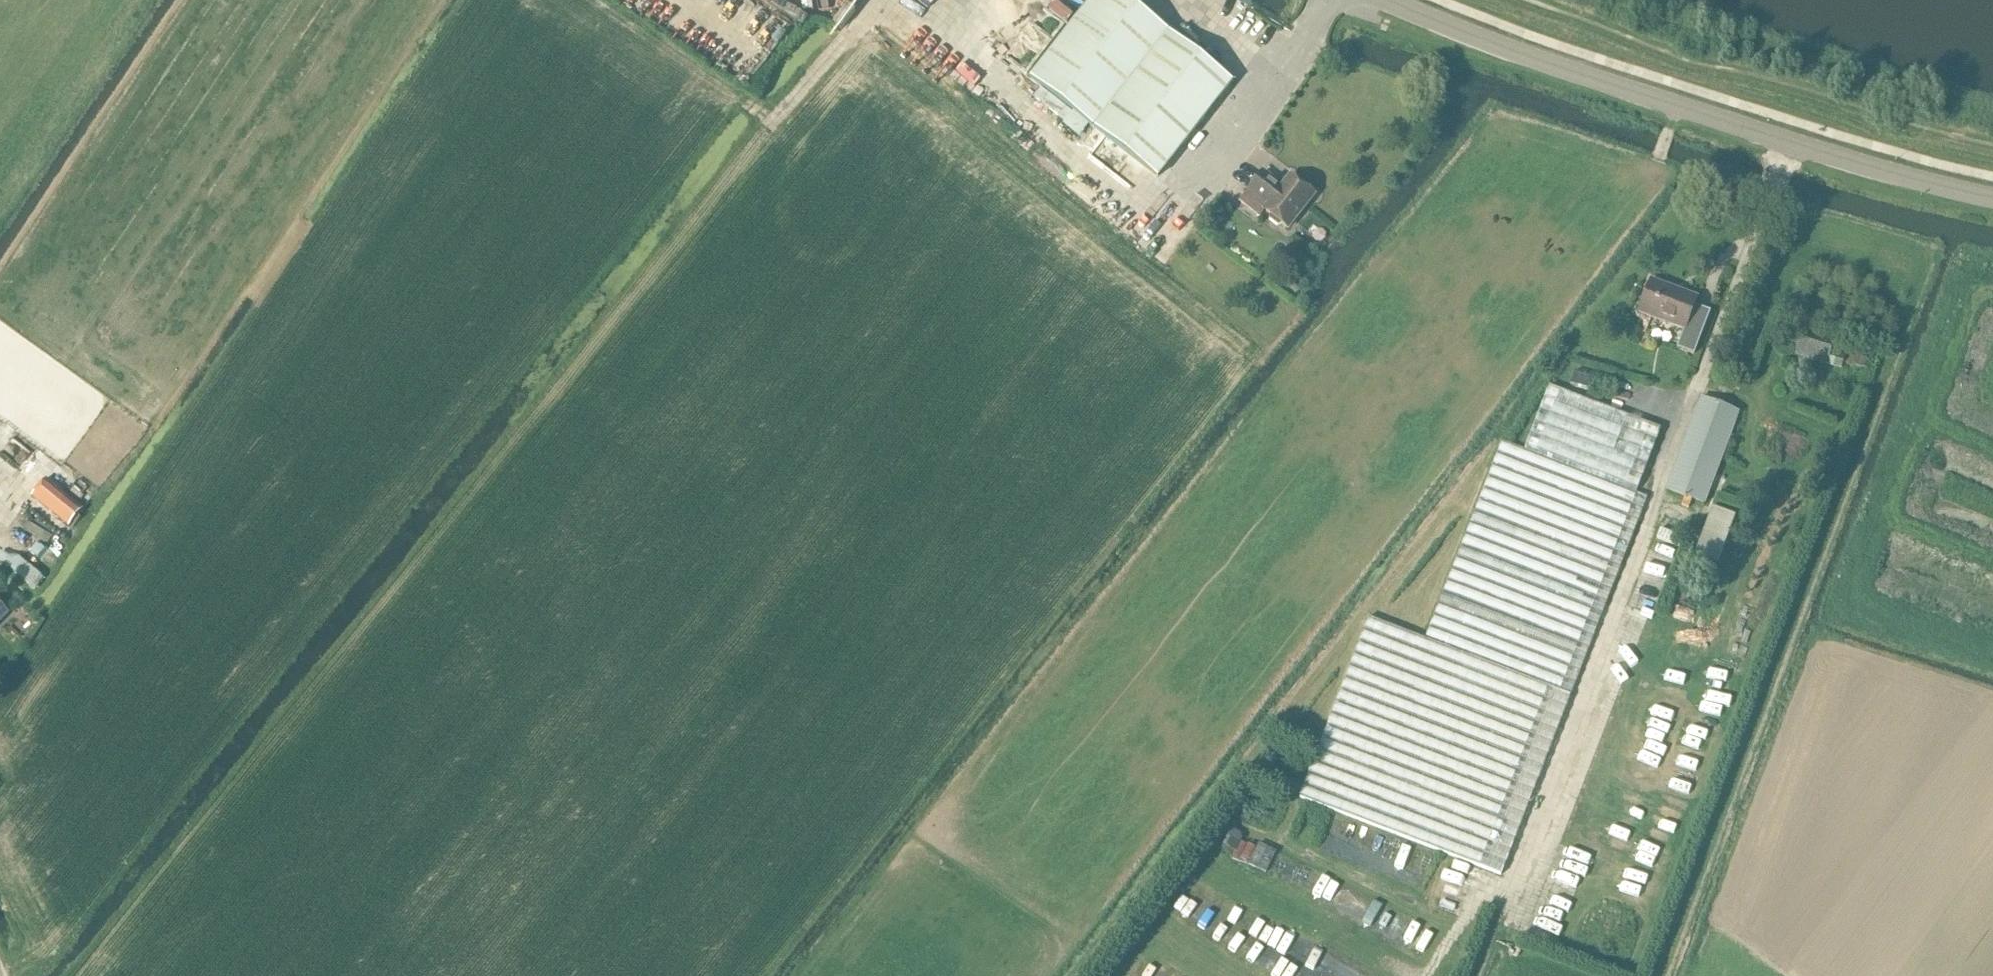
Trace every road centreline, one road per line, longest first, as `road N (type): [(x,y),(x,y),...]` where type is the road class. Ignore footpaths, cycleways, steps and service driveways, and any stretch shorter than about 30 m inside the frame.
road 1 (secondary): [(1992,198),(1618,87),(1387,0)]

